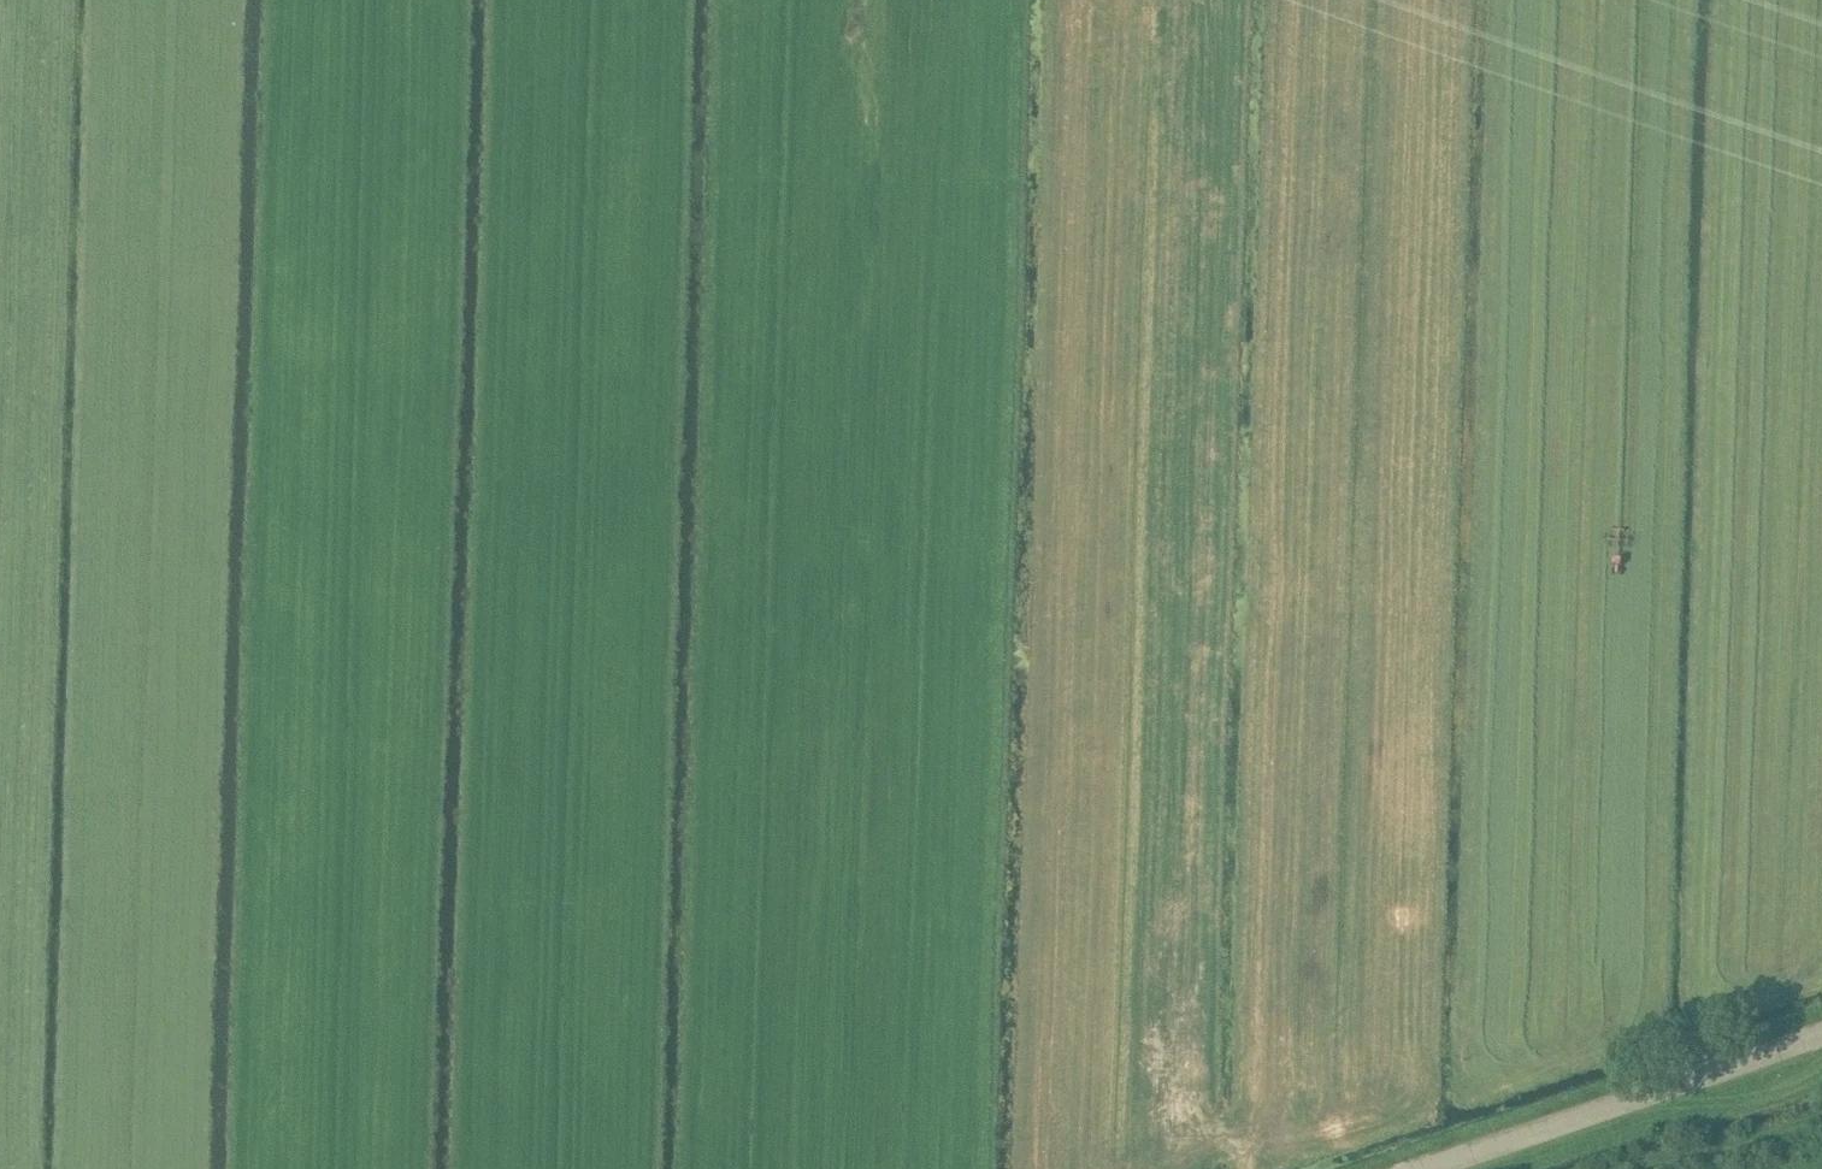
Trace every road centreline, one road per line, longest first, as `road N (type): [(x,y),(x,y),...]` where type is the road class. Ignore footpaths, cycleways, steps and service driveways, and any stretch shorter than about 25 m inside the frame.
road 1 (unclassified): [(1436,1168),(1821,1037)]

